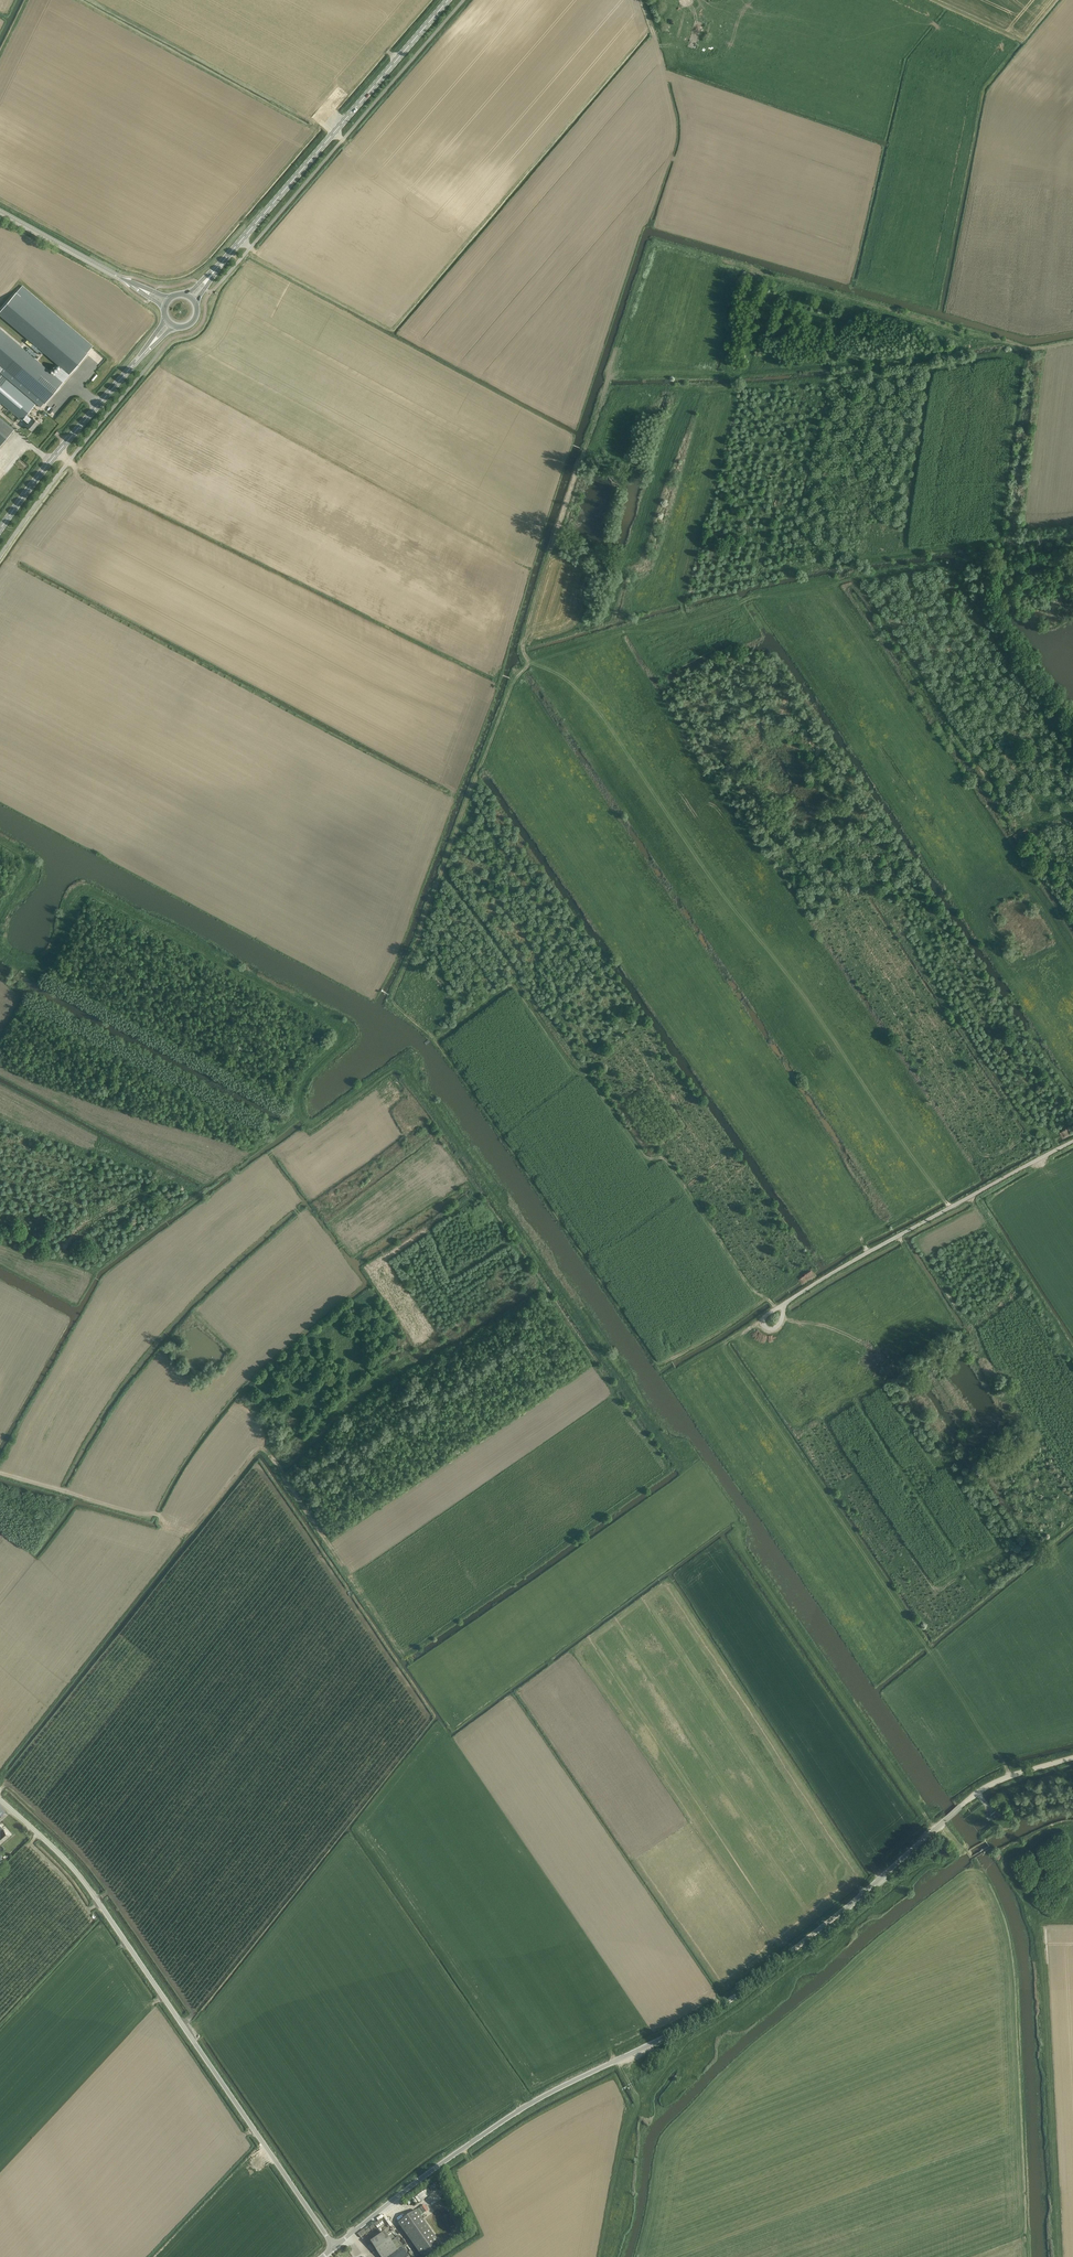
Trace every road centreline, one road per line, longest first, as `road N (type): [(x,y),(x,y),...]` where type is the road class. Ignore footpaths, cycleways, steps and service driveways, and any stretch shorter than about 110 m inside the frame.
road 1 (unclassified): [(334,2247),(514,2113),(675,2030),(761,1974),(981,1790),(1072,1759)]
road 2 (unclassified): [(334,2247),(75,1859),(0,1792)]
road 3 (tertiary): [(212,274),(448,0)]
road 4 (unclassified): [(768,1318),(835,1271),(1072,1143)]
road 5 (tertiary): [(0,531),(150,345)]
road 6 (tertiary): [(141,289),(0,212)]

